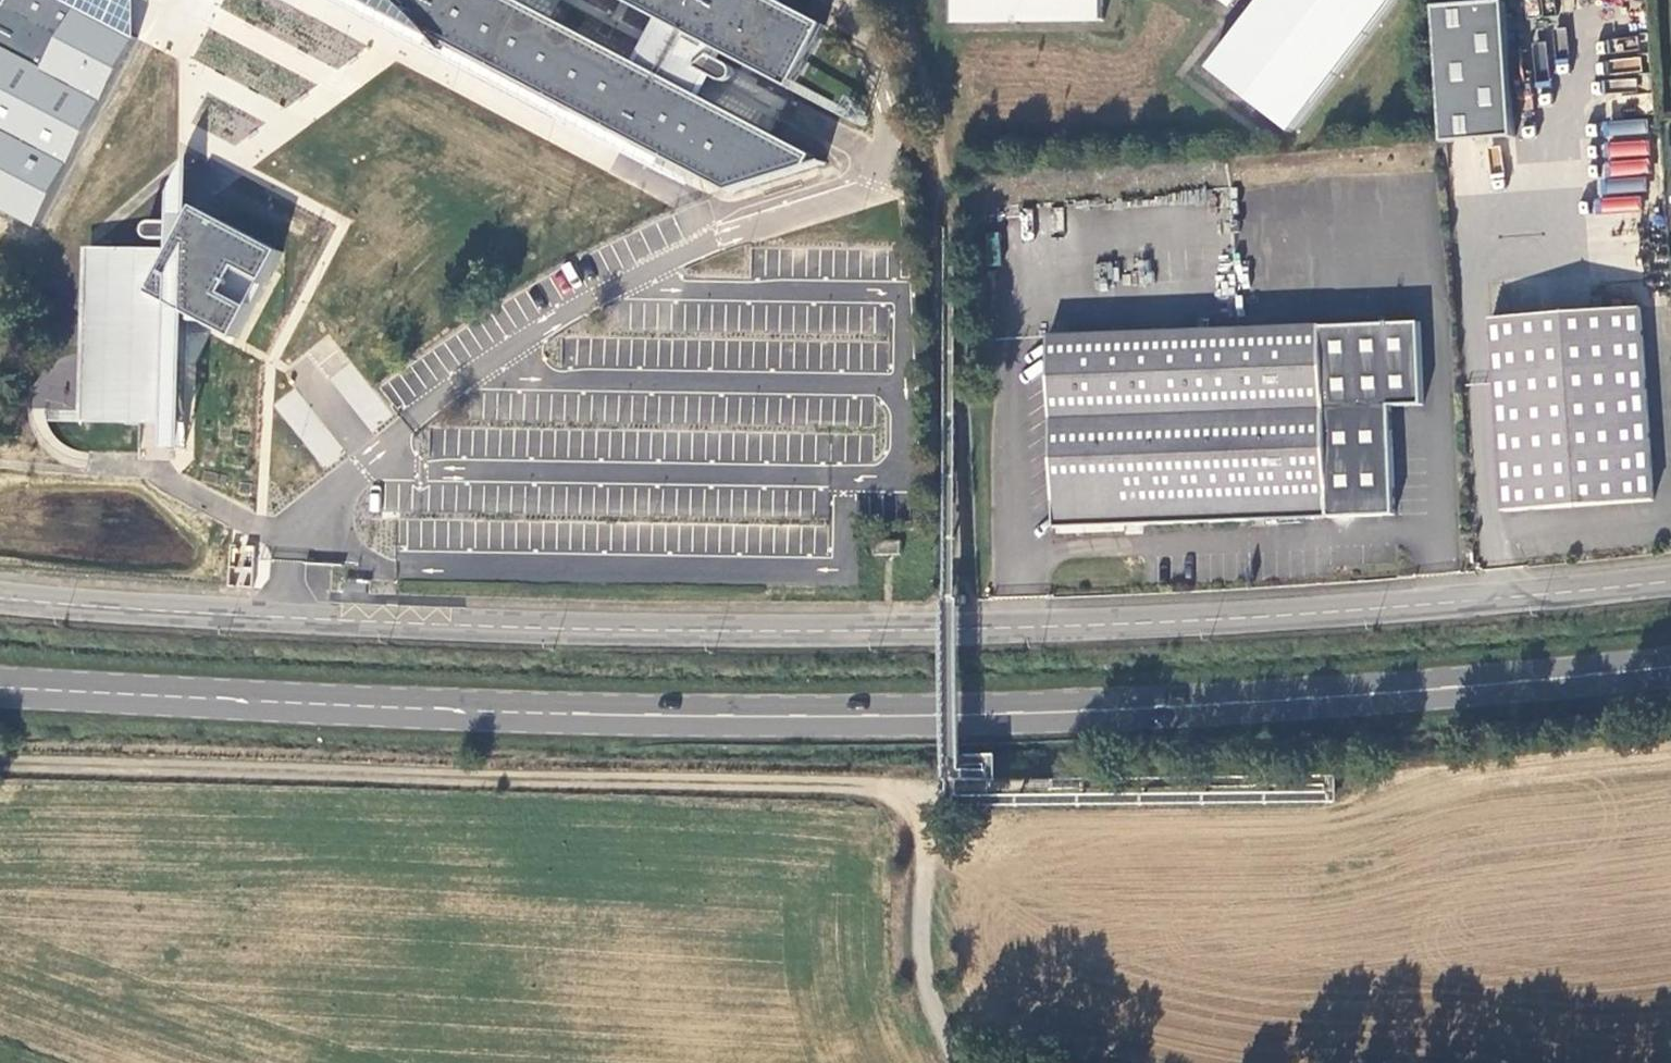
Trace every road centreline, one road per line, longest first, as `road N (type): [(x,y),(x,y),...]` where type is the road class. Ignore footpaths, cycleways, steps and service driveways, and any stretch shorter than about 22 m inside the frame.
road 1 (tertiary): [(1670,582),(1223,622),(814,633),(549,631),(0,599)]
road 2 (primary): [(0,691),(573,717),(940,716),(1294,701),(1670,669)]
road 3 (track): [(923,808),(914,797),(874,786),(0,764)]
road 4 (track): [(959,1062),(924,984),(923,808)]

